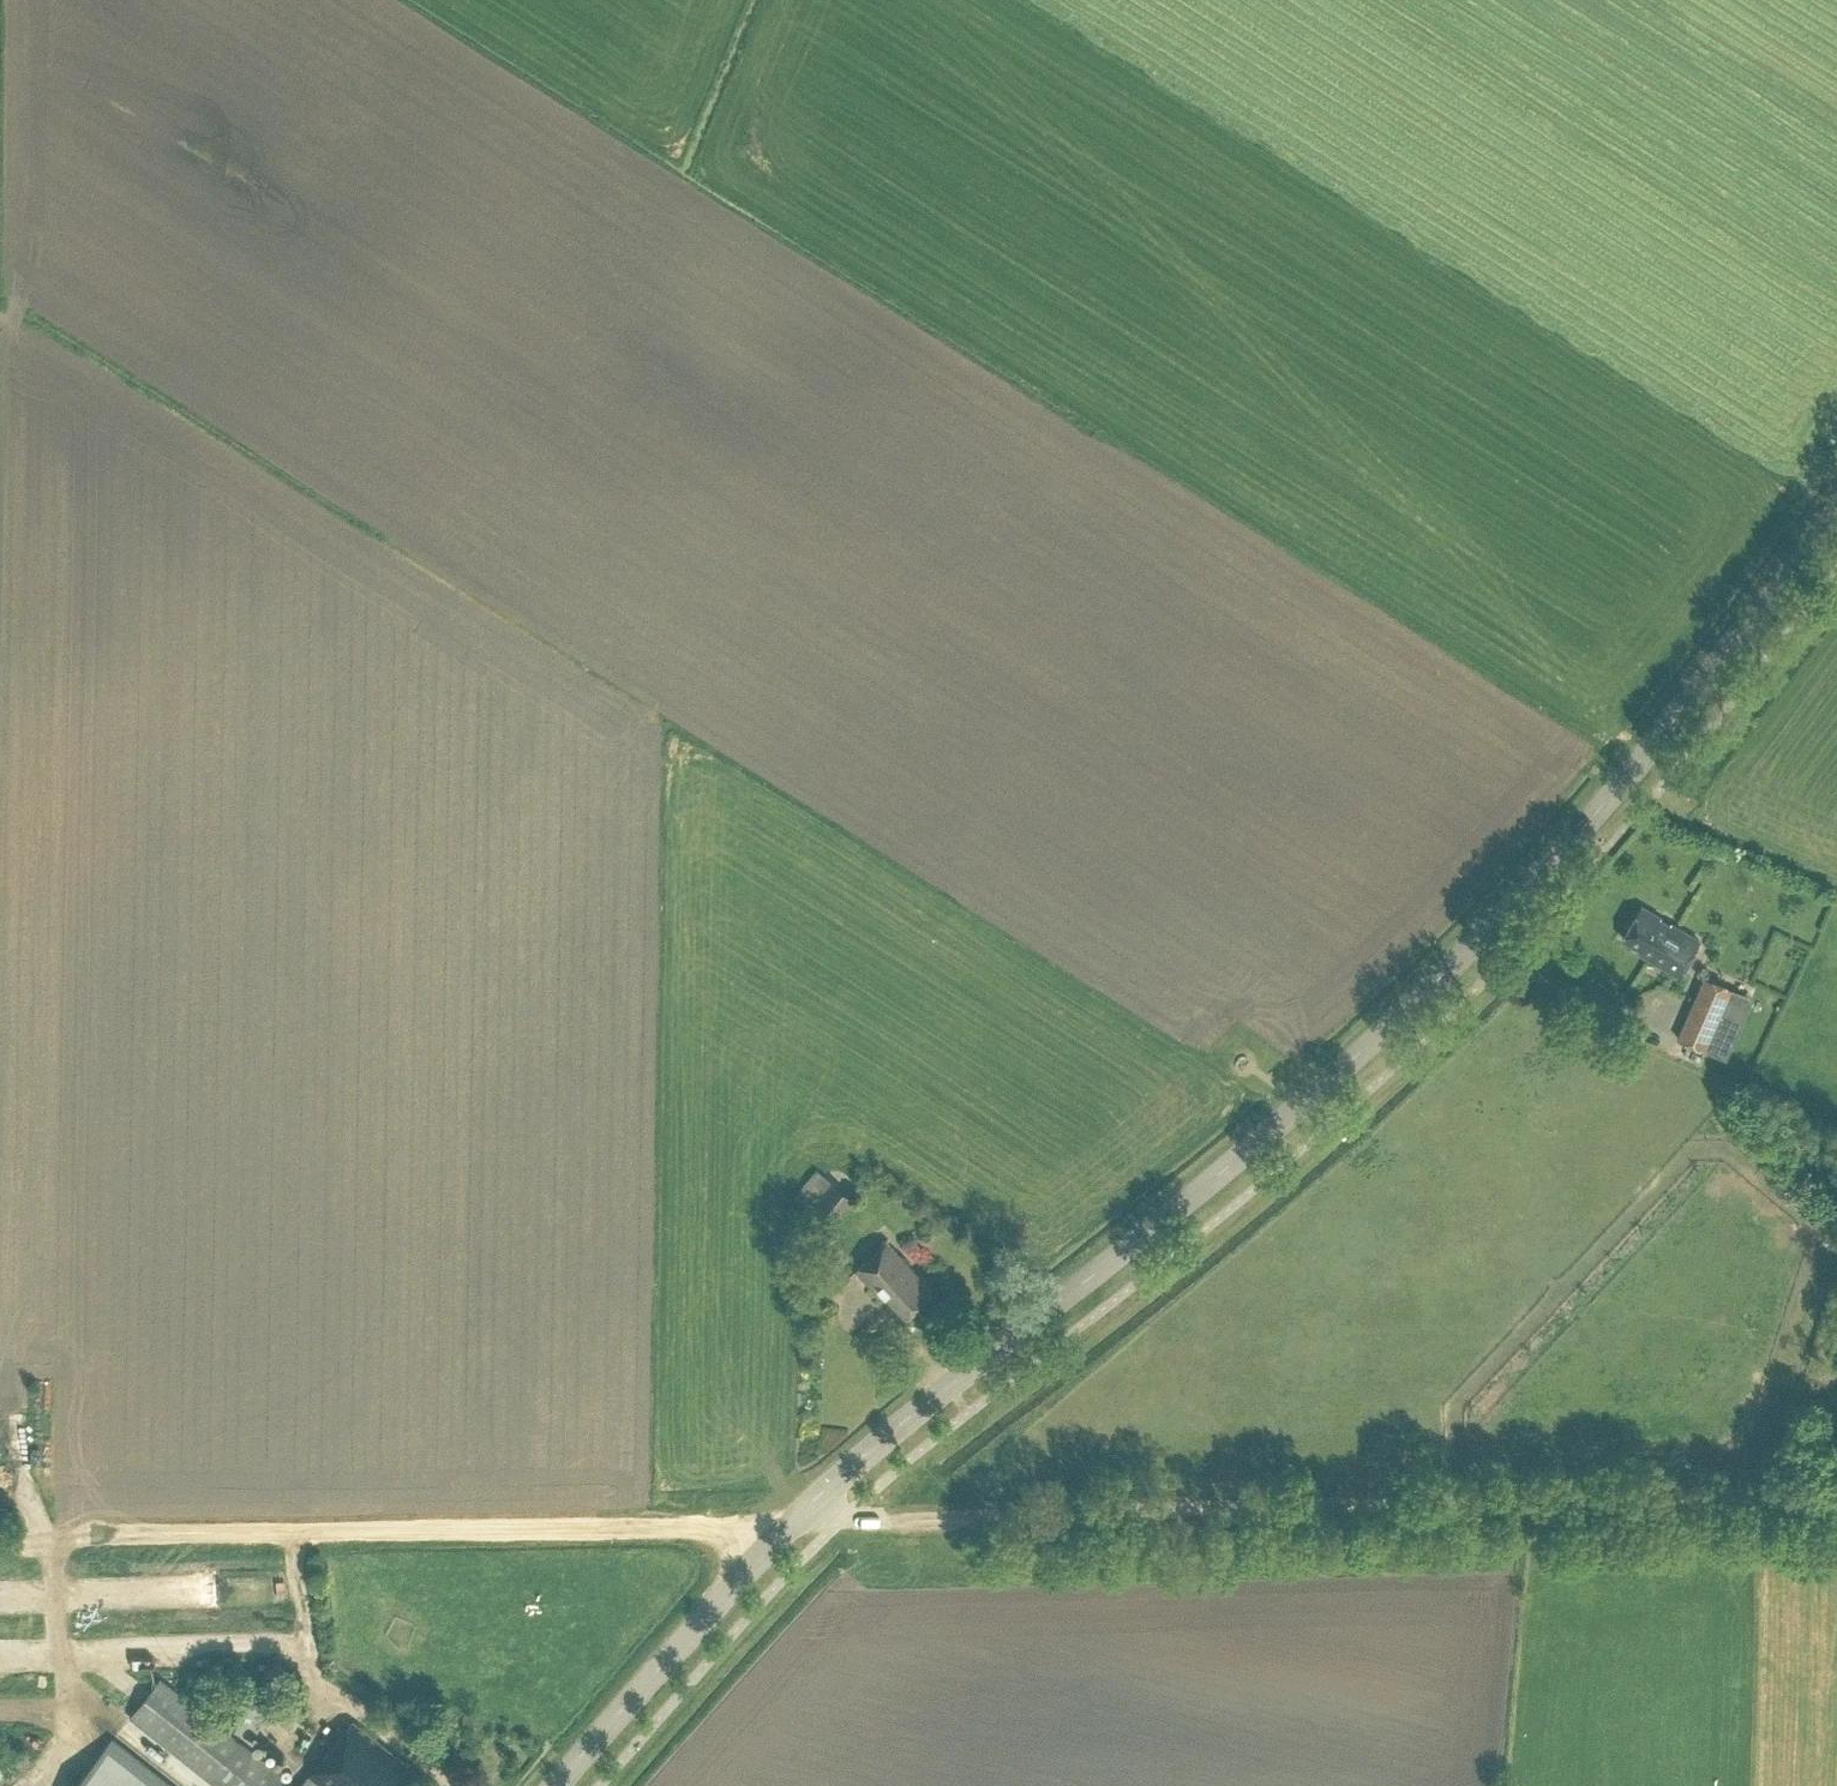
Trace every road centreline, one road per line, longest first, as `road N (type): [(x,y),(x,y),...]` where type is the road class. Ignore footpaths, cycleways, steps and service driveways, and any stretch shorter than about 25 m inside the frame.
road 1 (tertiary): [(552,1785),(794,1520),(931,1400),(1255,1143),(1408,1007),(1589,820),(1836,504)]
road 2 (track): [(1836,1492),(845,1515)]
road 3 (track): [(845,1515),(706,1527),(53,1542)]
road 4 (track): [(0,1544),(53,1542),(74,1734),(45,1785)]

